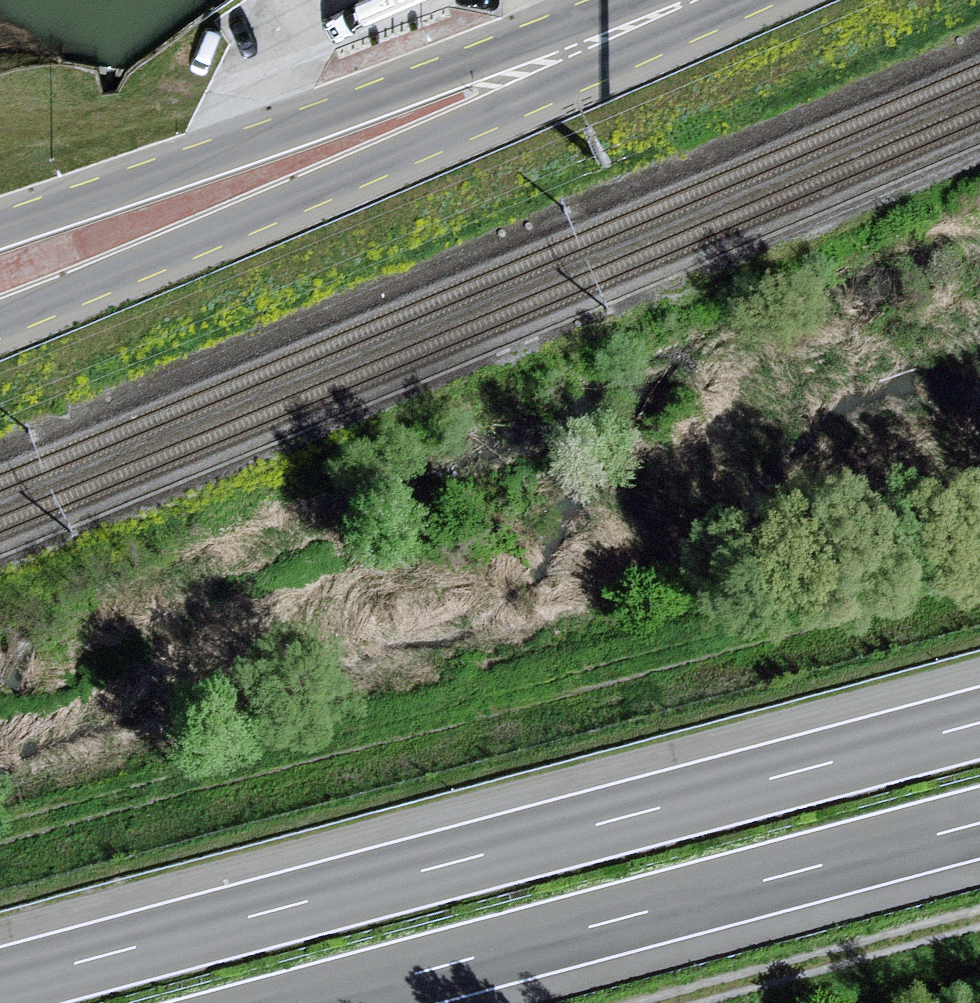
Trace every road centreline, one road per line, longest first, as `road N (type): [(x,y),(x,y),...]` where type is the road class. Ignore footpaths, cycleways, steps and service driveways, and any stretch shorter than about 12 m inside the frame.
road 1 (motorway): [(979,721),(0,982)]
road 2 (primary): [(0,318),(418,144),(683,5)]
road 3 (primary): [(683,5),(0,233)]
road 4 (motorway): [(309,1002),(979,824)]
road 5 (track): [(681,1002),(979,925)]

